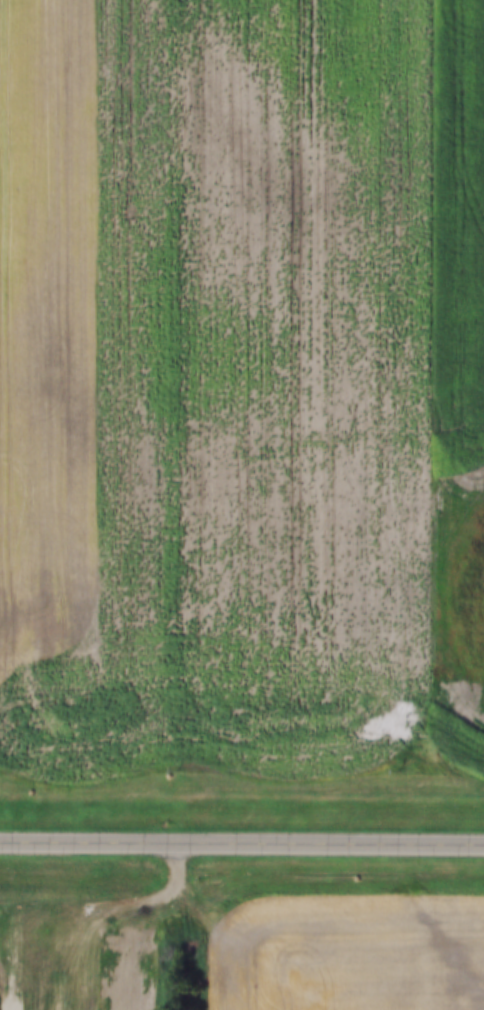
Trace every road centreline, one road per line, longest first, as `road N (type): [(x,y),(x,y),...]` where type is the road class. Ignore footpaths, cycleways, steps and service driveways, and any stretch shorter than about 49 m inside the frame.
road 1 (secondary): [(0,841),(483,842)]

